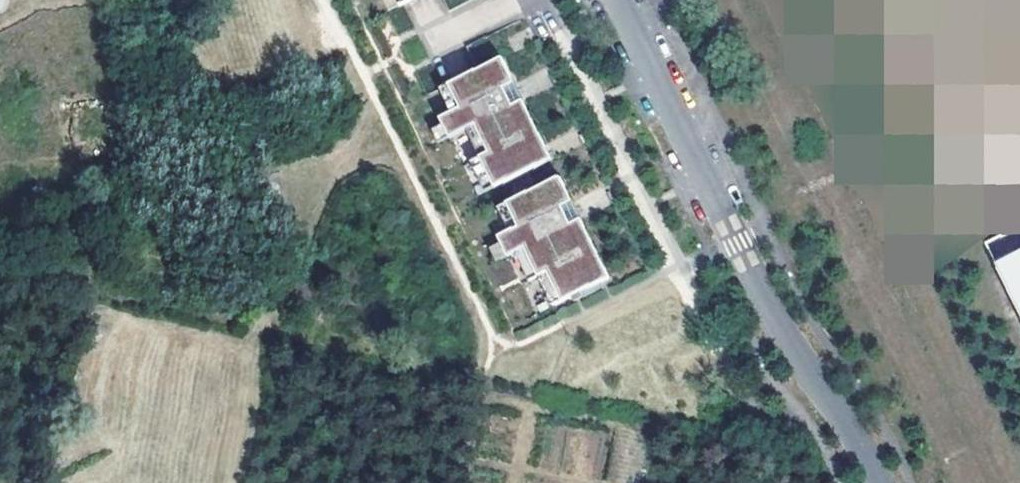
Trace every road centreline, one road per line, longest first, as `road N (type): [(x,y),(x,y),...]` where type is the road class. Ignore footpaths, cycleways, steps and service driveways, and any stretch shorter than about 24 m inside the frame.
road 1 (residential): [(618,0),(746,261),(880,482)]

